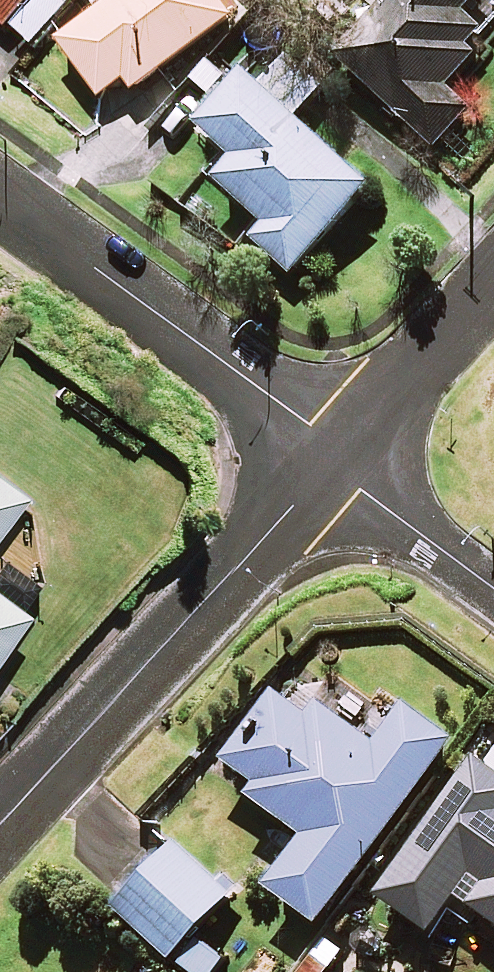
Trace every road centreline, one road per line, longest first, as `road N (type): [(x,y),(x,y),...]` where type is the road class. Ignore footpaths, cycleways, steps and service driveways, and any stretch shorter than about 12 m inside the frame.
road 1 (residential): [(0,824),(336,455)]
road 2 (residential): [(336,455),(309,424),(0,204)]
road 3 (residential): [(336,455),(493,285)]
road 4 (residential): [(493,587),(362,489),(336,455)]

